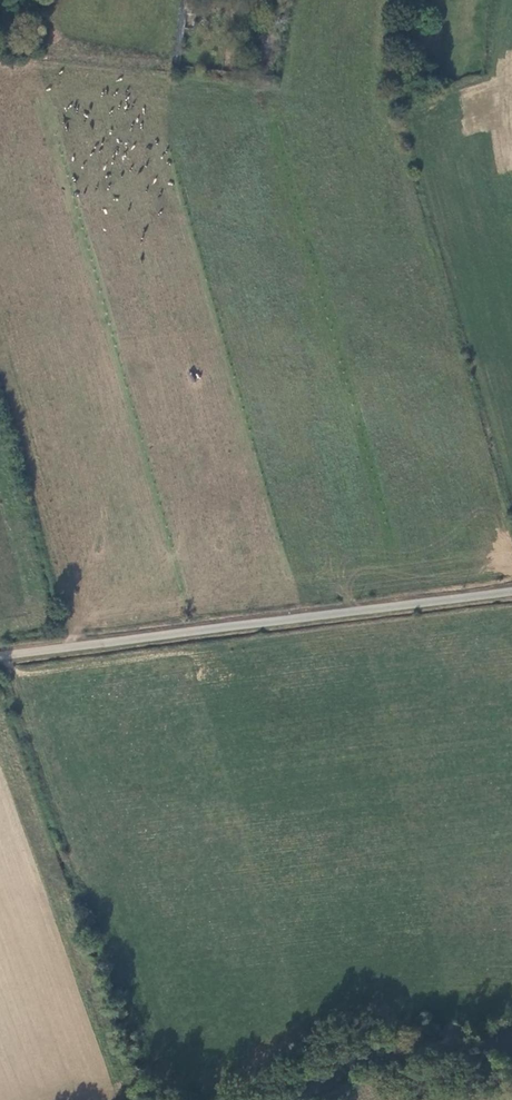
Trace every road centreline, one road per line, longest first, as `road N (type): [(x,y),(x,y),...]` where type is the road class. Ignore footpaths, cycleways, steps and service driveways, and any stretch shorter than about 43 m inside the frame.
road 1 (unclassified): [(0,655),(511,591)]

